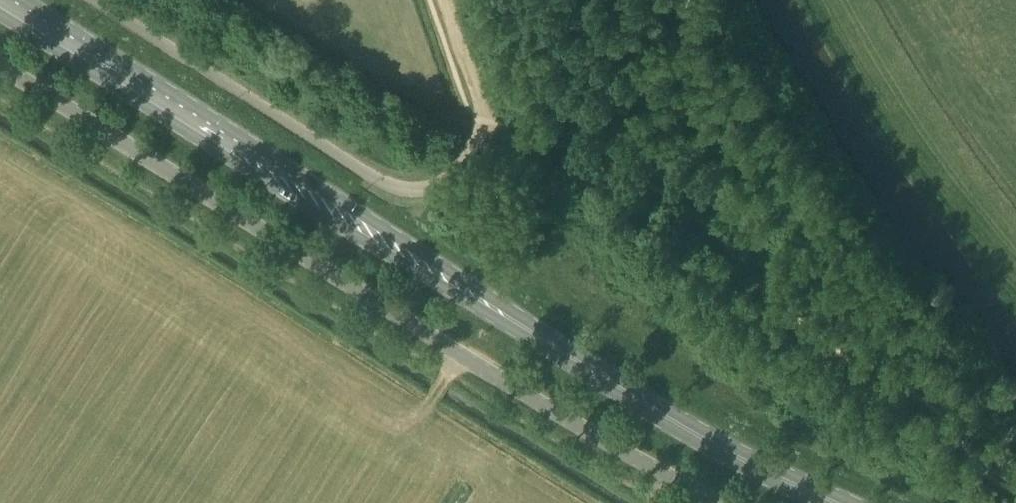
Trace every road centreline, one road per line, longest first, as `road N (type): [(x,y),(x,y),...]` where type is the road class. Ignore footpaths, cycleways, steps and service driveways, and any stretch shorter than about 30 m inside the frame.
road 1 (primary): [(829,502),(659,412),(11,0)]
road 2 (unclassified): [(715,502),(0,65)]
road 3 (unclassified): [(479,120),(475,147),(459,170),(435,185),(395,187),(91,0)]
road 4 (track): [(479,120),(446,0)]

